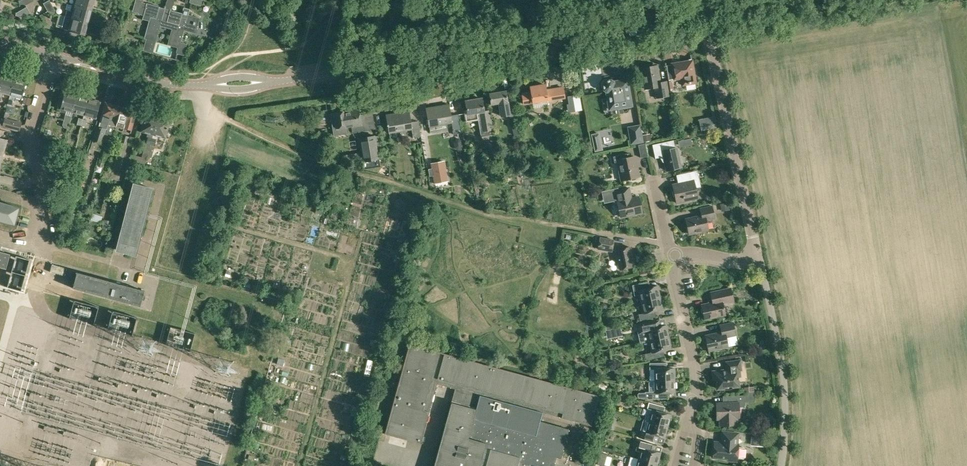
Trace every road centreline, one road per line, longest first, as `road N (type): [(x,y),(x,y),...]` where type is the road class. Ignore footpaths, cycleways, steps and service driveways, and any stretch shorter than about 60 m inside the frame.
road 1 (secondary): [(275,81),(704,11)]
road 2 (residential): [(758,265),(704,11)]
road 3 (secondary): [(0,40),(137,77),(206,85)]
road 4 (residential): [(782,465),(783,384),(758,265)]
road 5 (residential): [(686,421),(696,388),(670,256)]

